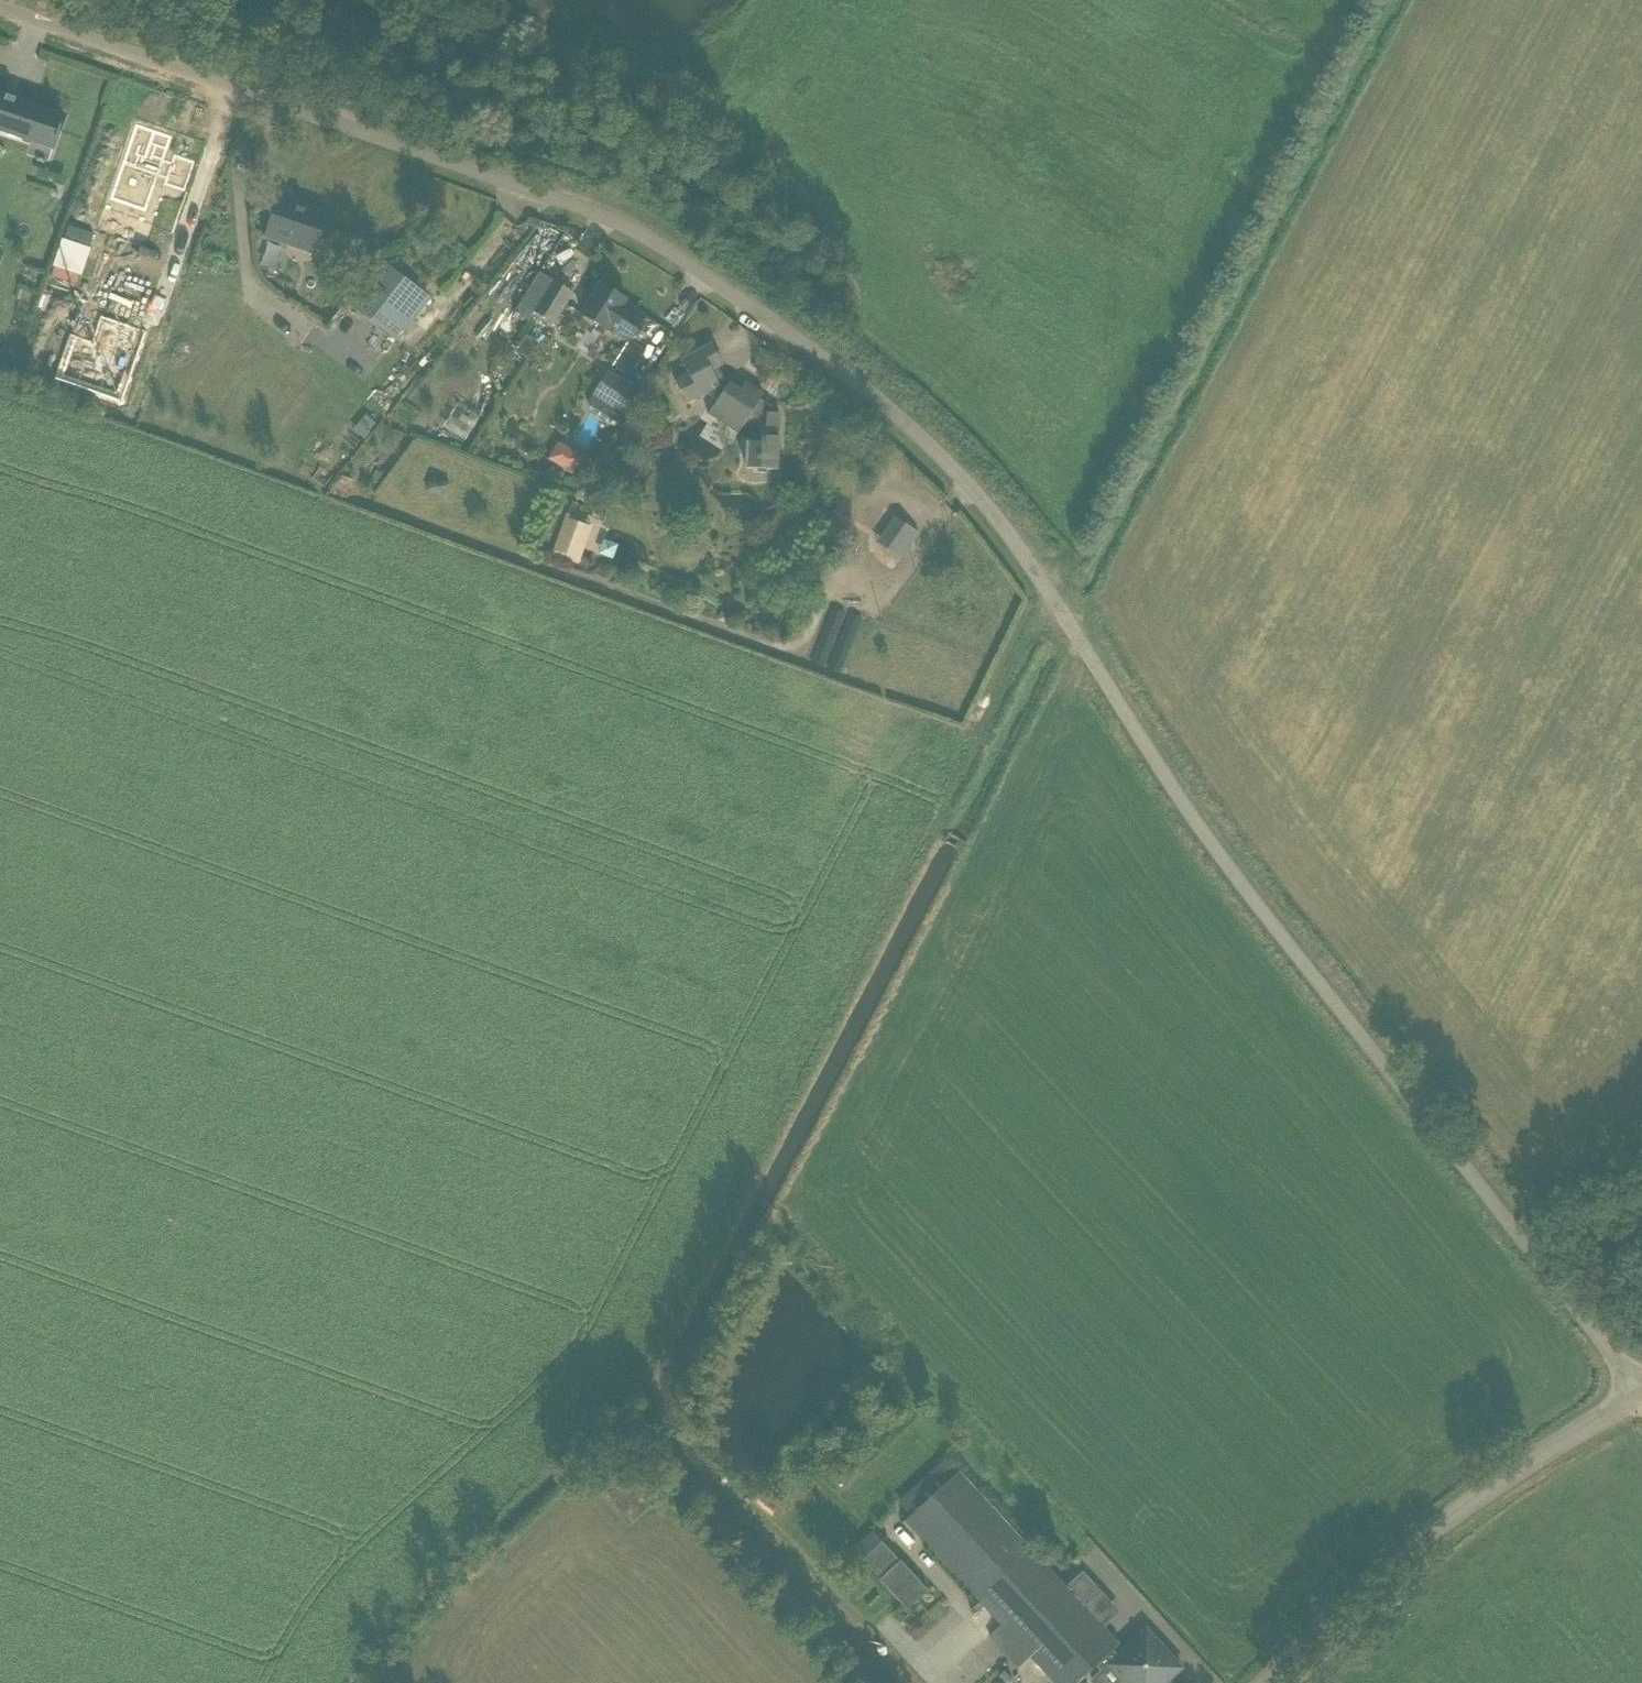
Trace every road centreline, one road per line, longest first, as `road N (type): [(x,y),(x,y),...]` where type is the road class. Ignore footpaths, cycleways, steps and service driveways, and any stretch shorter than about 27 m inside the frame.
road 1 (unclassified): [(1639,1397),(1199,807),(1010,514),(884,382),(678,241),(506,164),(0,5)]
road 2 (unclassified): [(1267,1682),(1491,1483),(1639,1397)]

